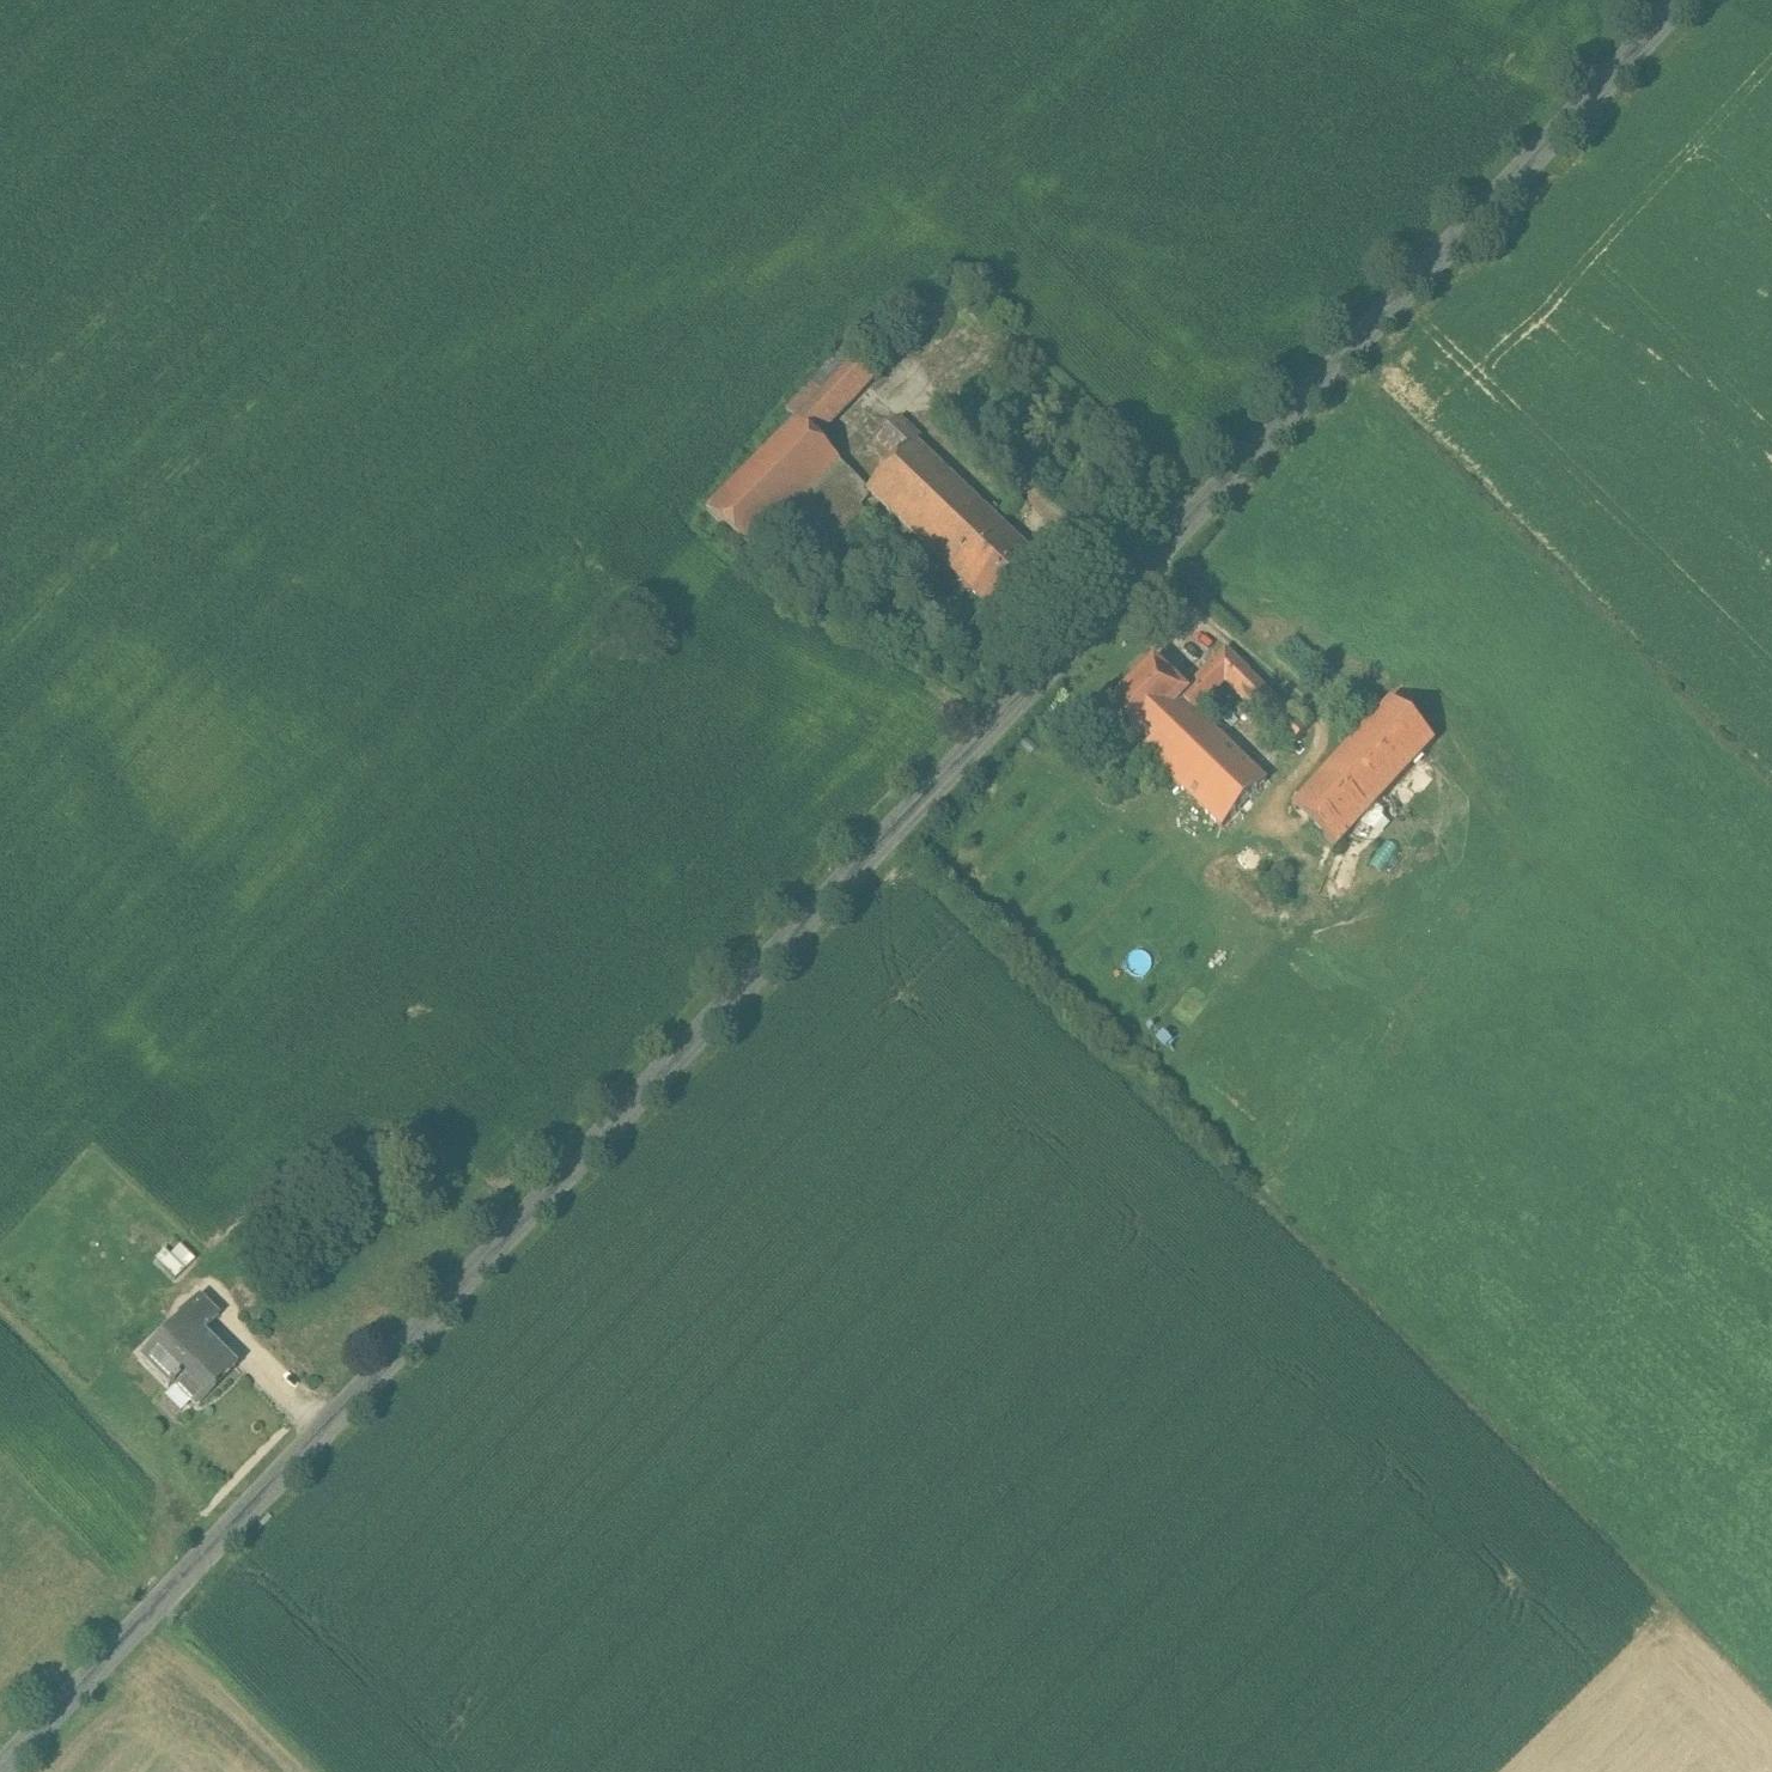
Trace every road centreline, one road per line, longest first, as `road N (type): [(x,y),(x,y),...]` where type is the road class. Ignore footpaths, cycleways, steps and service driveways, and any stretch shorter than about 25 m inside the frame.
road 1 (tertiary): [(0,1764),(1672,0)]

